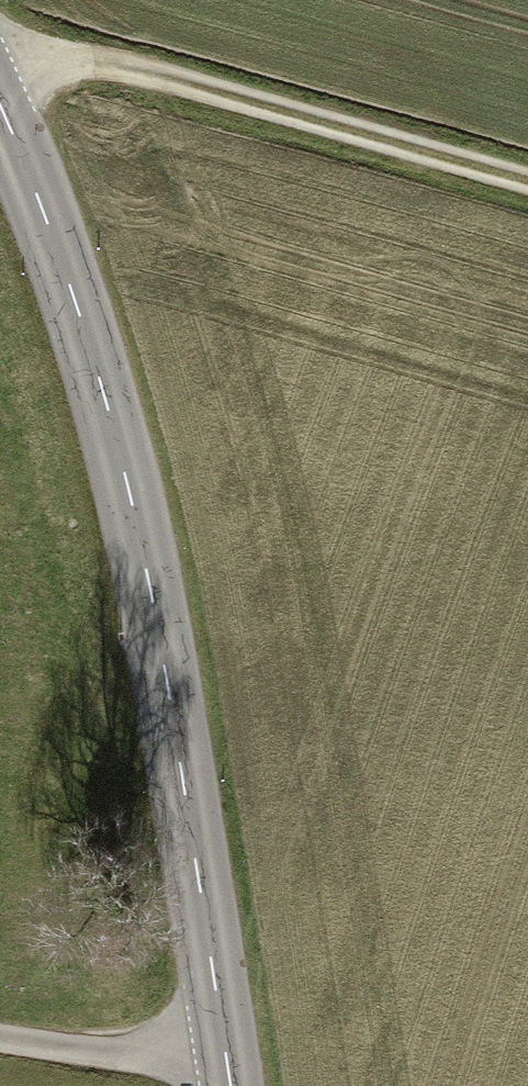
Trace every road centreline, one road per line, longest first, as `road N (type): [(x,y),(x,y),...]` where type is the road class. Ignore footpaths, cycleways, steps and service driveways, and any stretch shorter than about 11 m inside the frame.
road 1 (secondary): [(231,1085),(140,526),(73,288),(0,97)]
road 2 (track): [(527,188),(138,78),(0,73)]
road 3 (track): [(225,1048),(127,1058),(0,1039)]

